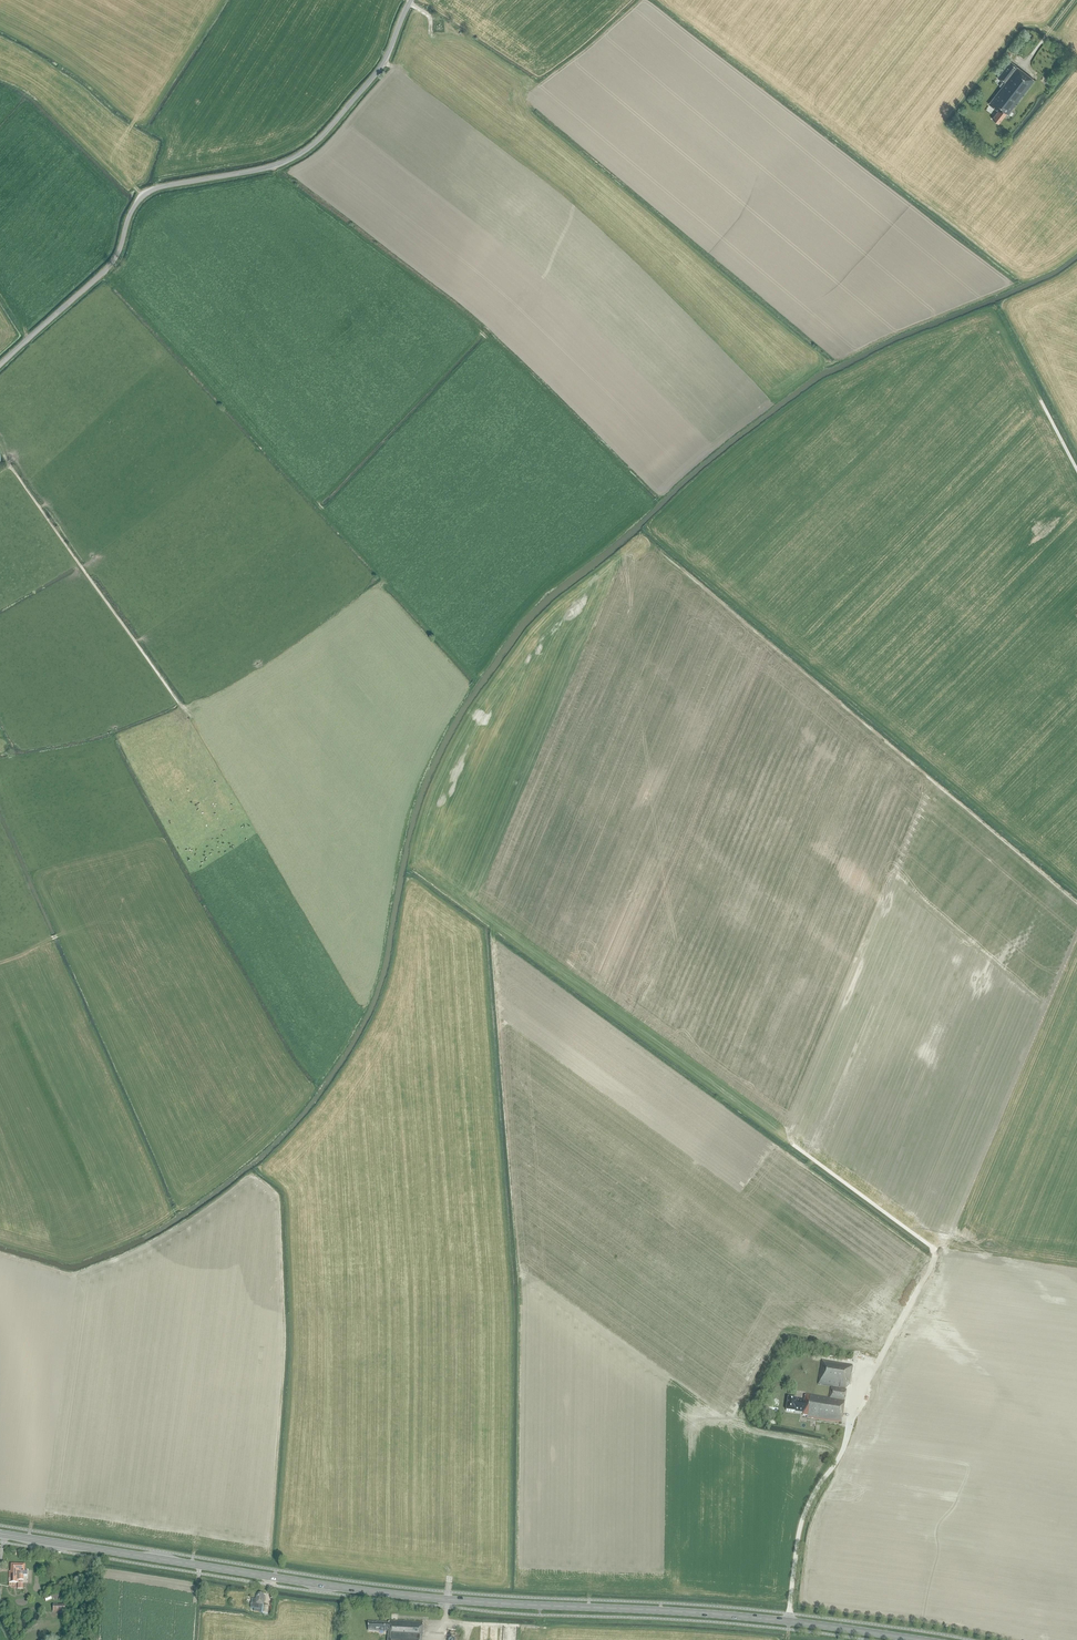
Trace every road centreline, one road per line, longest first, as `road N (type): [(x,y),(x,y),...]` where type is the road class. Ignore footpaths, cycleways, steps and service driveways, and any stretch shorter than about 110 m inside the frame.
road 1 (primary): [(924,1639),(657,1611),(443,1600),(0,1534)]
road 2 (unclassified): [(0,368),(113,261),(129,215),(148,193),(285,162),(322,136),(376,73),(410,0)]

